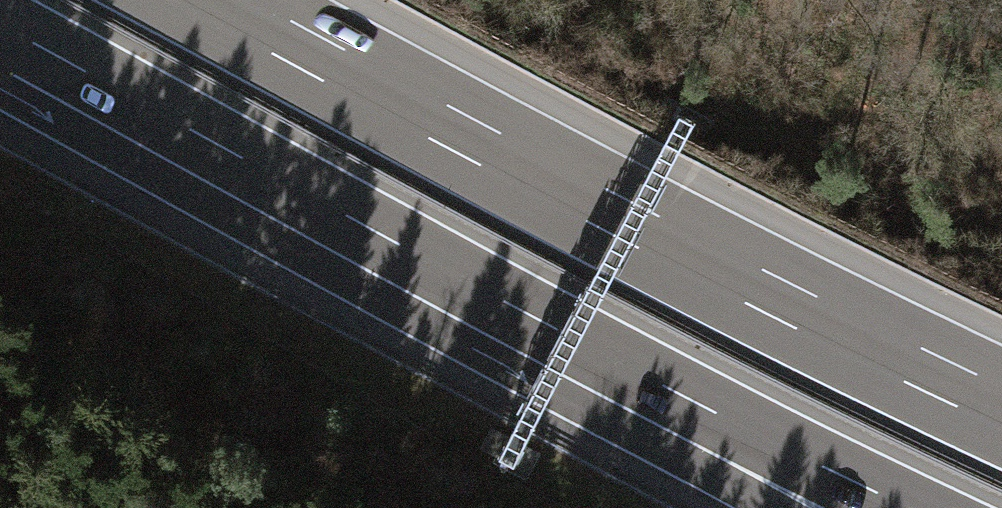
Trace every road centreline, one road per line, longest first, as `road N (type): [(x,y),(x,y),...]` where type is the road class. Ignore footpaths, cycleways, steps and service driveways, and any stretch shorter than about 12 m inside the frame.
road 1 (motorway): [(1001,428),(578,218),(174,0)]
road 2 (motorway): [(0,46),(721,437)]
road 3 (motorway): [(721,437),(894,507)]

